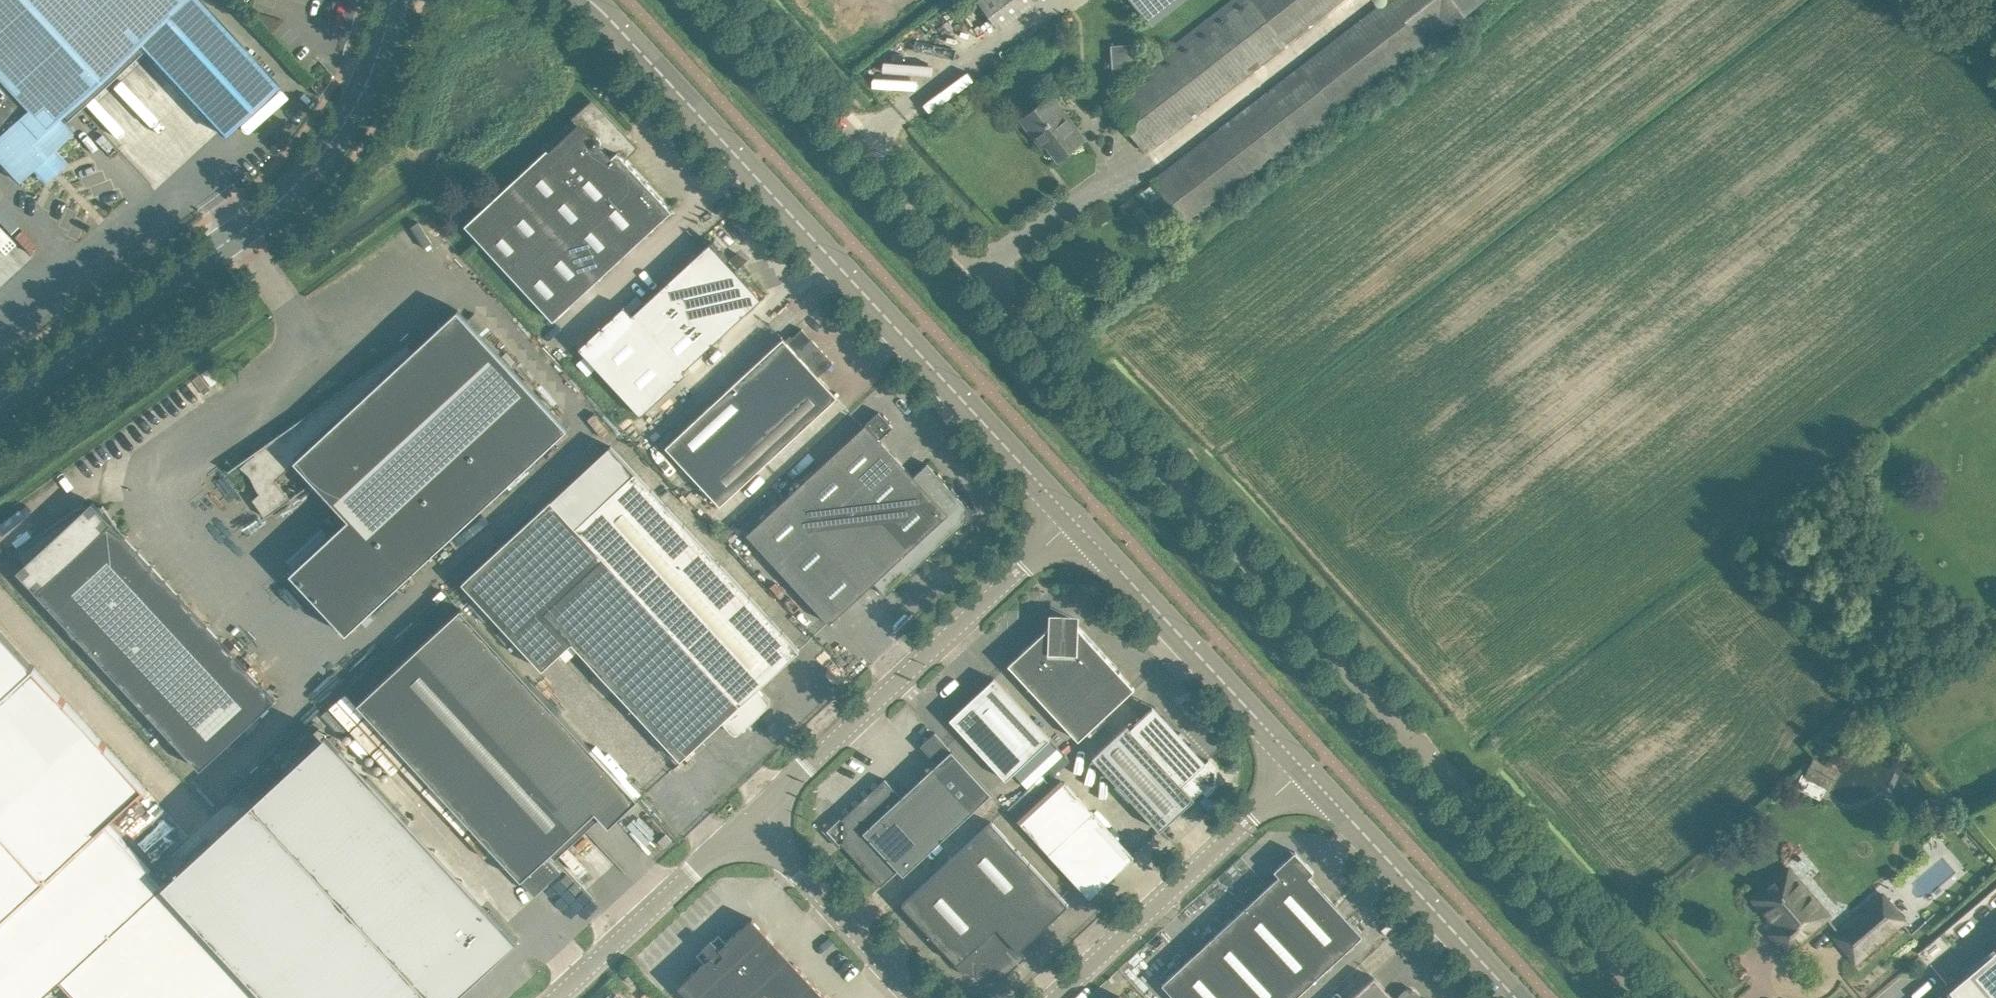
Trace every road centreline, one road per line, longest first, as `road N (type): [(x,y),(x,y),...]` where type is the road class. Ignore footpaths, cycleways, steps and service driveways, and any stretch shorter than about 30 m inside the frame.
road 1 (unclassified): [(1647,997),(727,0)]
road 2 (unclassified): [(1073,522),(588,0)]
road 3 (unclassified): [(392,0),(353,110),(286,195),(0,402)]
road 4 (unclassified): [(761,824),(1073,522)]
road 5 (unclassified): [(1312,779),(1073,522)]
road 6 (unclassified): [(1057,997),(1312,779)]
road 7 (unclassified): [(1517,997),(1312,779)]
road 8 (unclassified): [(567,997),(761,824)]
road 9 (unclassified): [(761,824),(918,997)]

